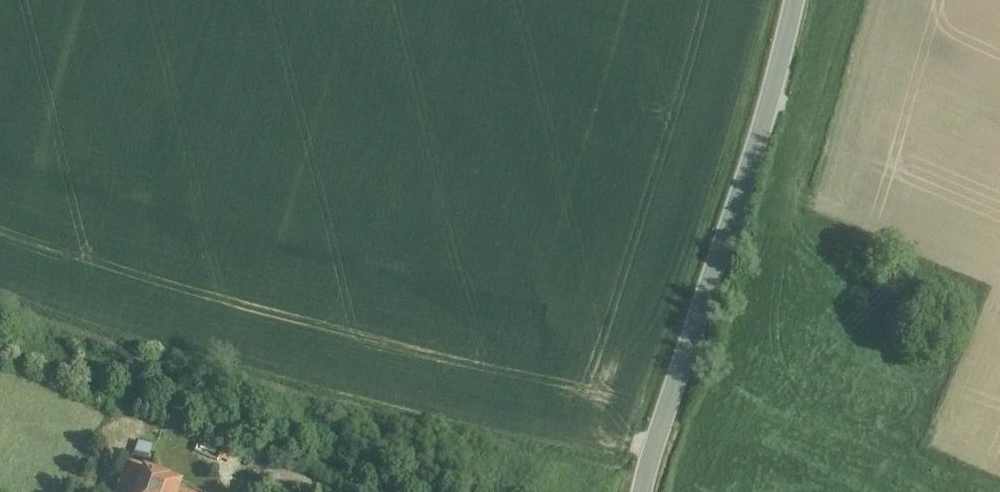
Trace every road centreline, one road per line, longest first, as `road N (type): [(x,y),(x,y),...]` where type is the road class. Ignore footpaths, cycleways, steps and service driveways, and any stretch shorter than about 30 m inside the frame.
road 1 (unclassified): [(647,491),(759,148),(797,0)]

